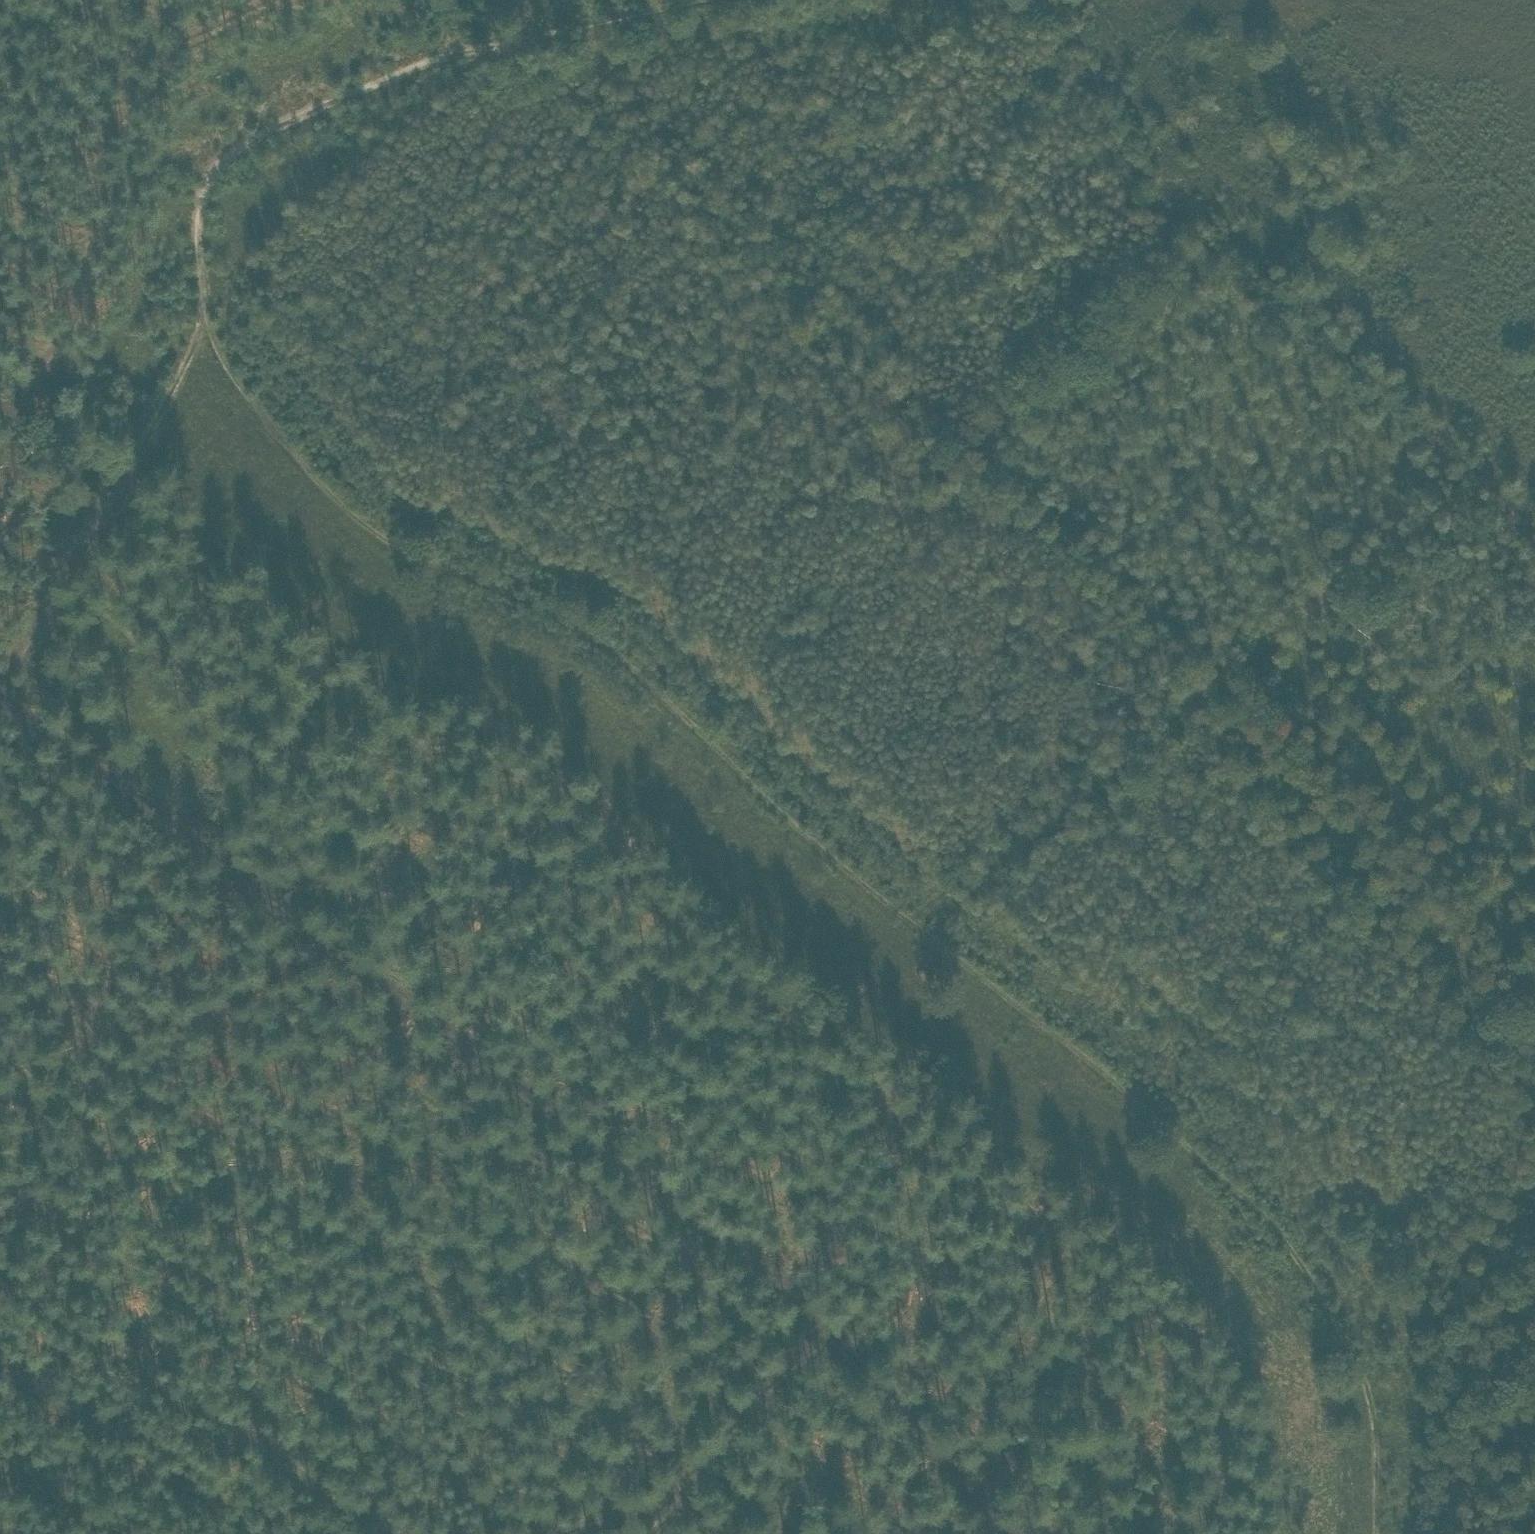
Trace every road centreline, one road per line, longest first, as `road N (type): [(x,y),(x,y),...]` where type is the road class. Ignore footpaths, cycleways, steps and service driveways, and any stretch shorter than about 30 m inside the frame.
road 1 (track): [(1377,1533),(1374,1407),(1342,1330),(1260,1208),(909,920),(584,634),(508,593),(403,555),(356,521),(245,397),(210,334),(197,239),(205,180),(250,139),(458,57),(699,0)]
road 2 (track): [(1011,1533),(807,1302),(0,692)]
road 3 (track): [(0,680),(207,313)]
road 4 (track): [(634,1533),(822,1319)]

